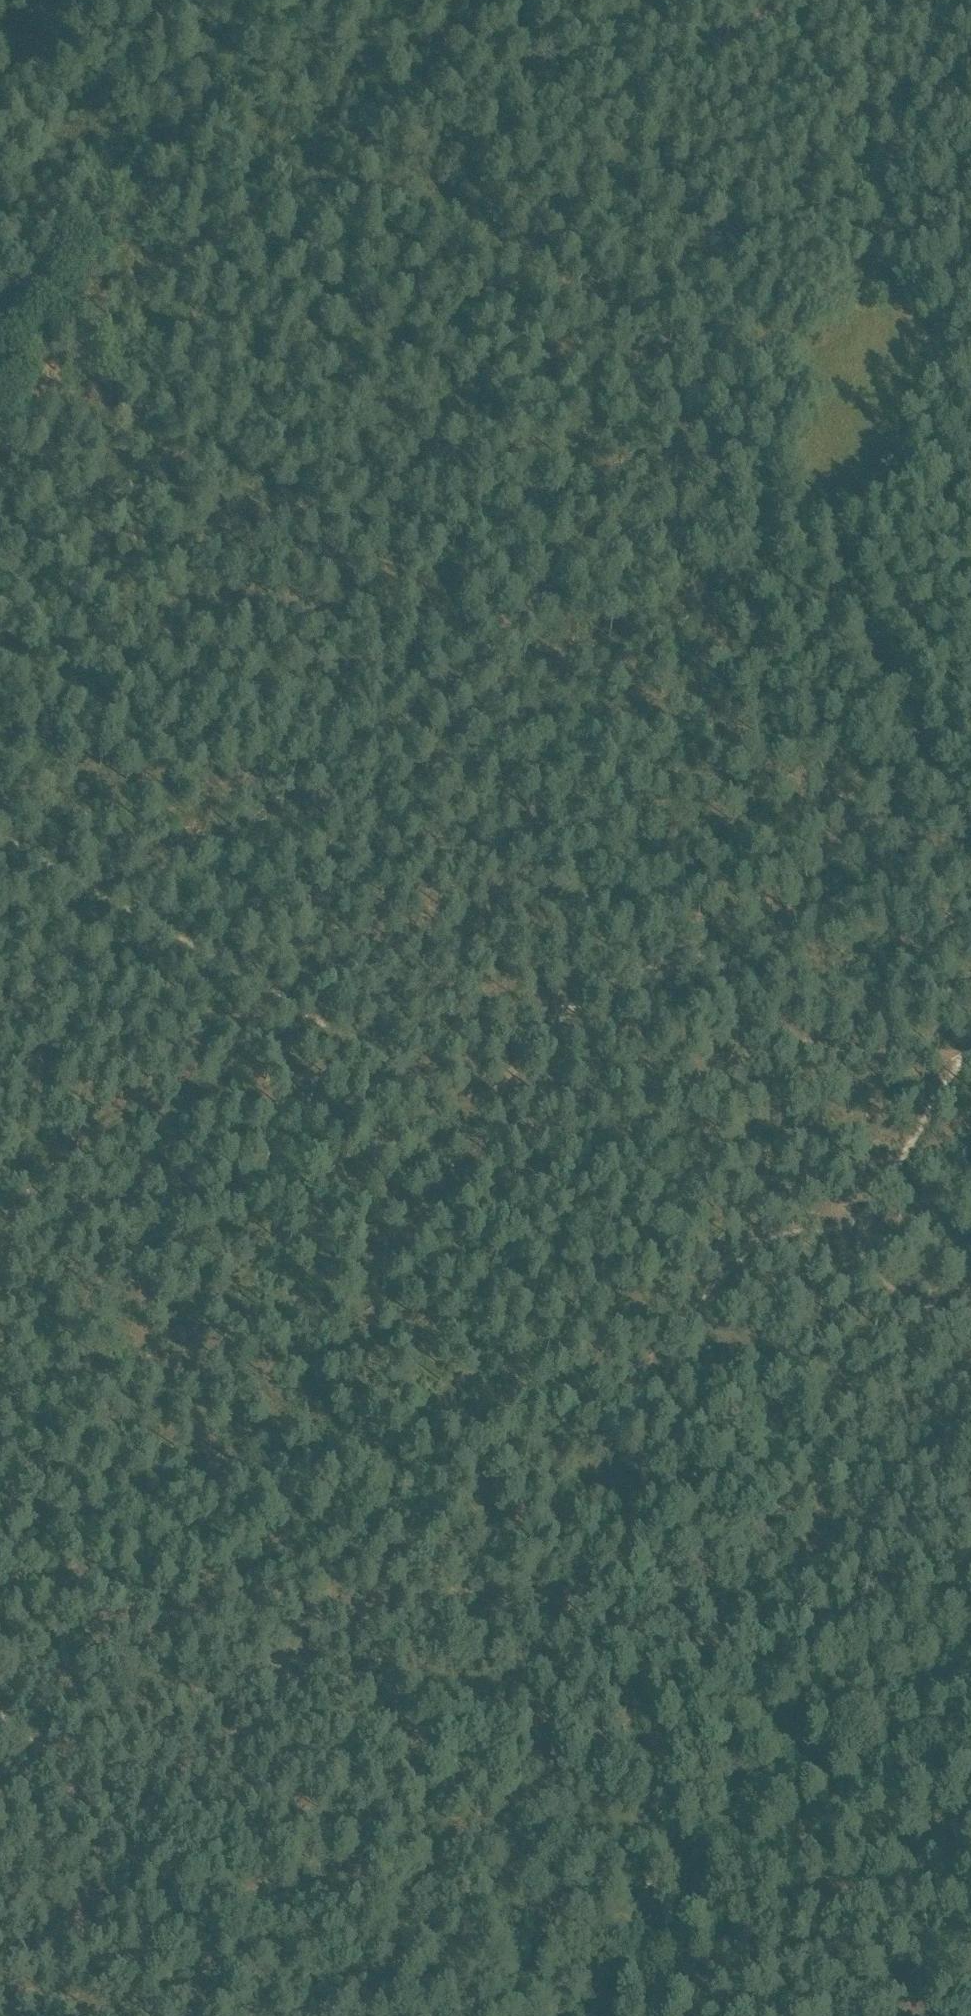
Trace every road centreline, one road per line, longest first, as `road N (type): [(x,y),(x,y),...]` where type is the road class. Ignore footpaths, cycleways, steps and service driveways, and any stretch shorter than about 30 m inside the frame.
road 1 (track): [(0,2010),(61,1990),(90,1890),(124,1824),(173,1771),(268,1704),(370,1660),(537,1509),(611,1398),(698,1301),(774,1234),(853,1226),(959,1057),(970,1050)]
road 2 (track): [(0,832),(454,1084),(508,1068),(586,985),(669,958),(724,968),(802,1041),(959,1057)]
road 3 (track): [(512,2015),(590,1958),(634,1912),(686,1806),(767,1745),(807,1703),(864,1677),(917,1673),(970,1695)]
road 4 (track): [(0,1686),(172,1777),(425,2015)]
road 5 (track): [(0,348),(110,160),(180,0)]
road 6 (track): [(970,1316),(902,1294),(860,1262),(853,1226)]

